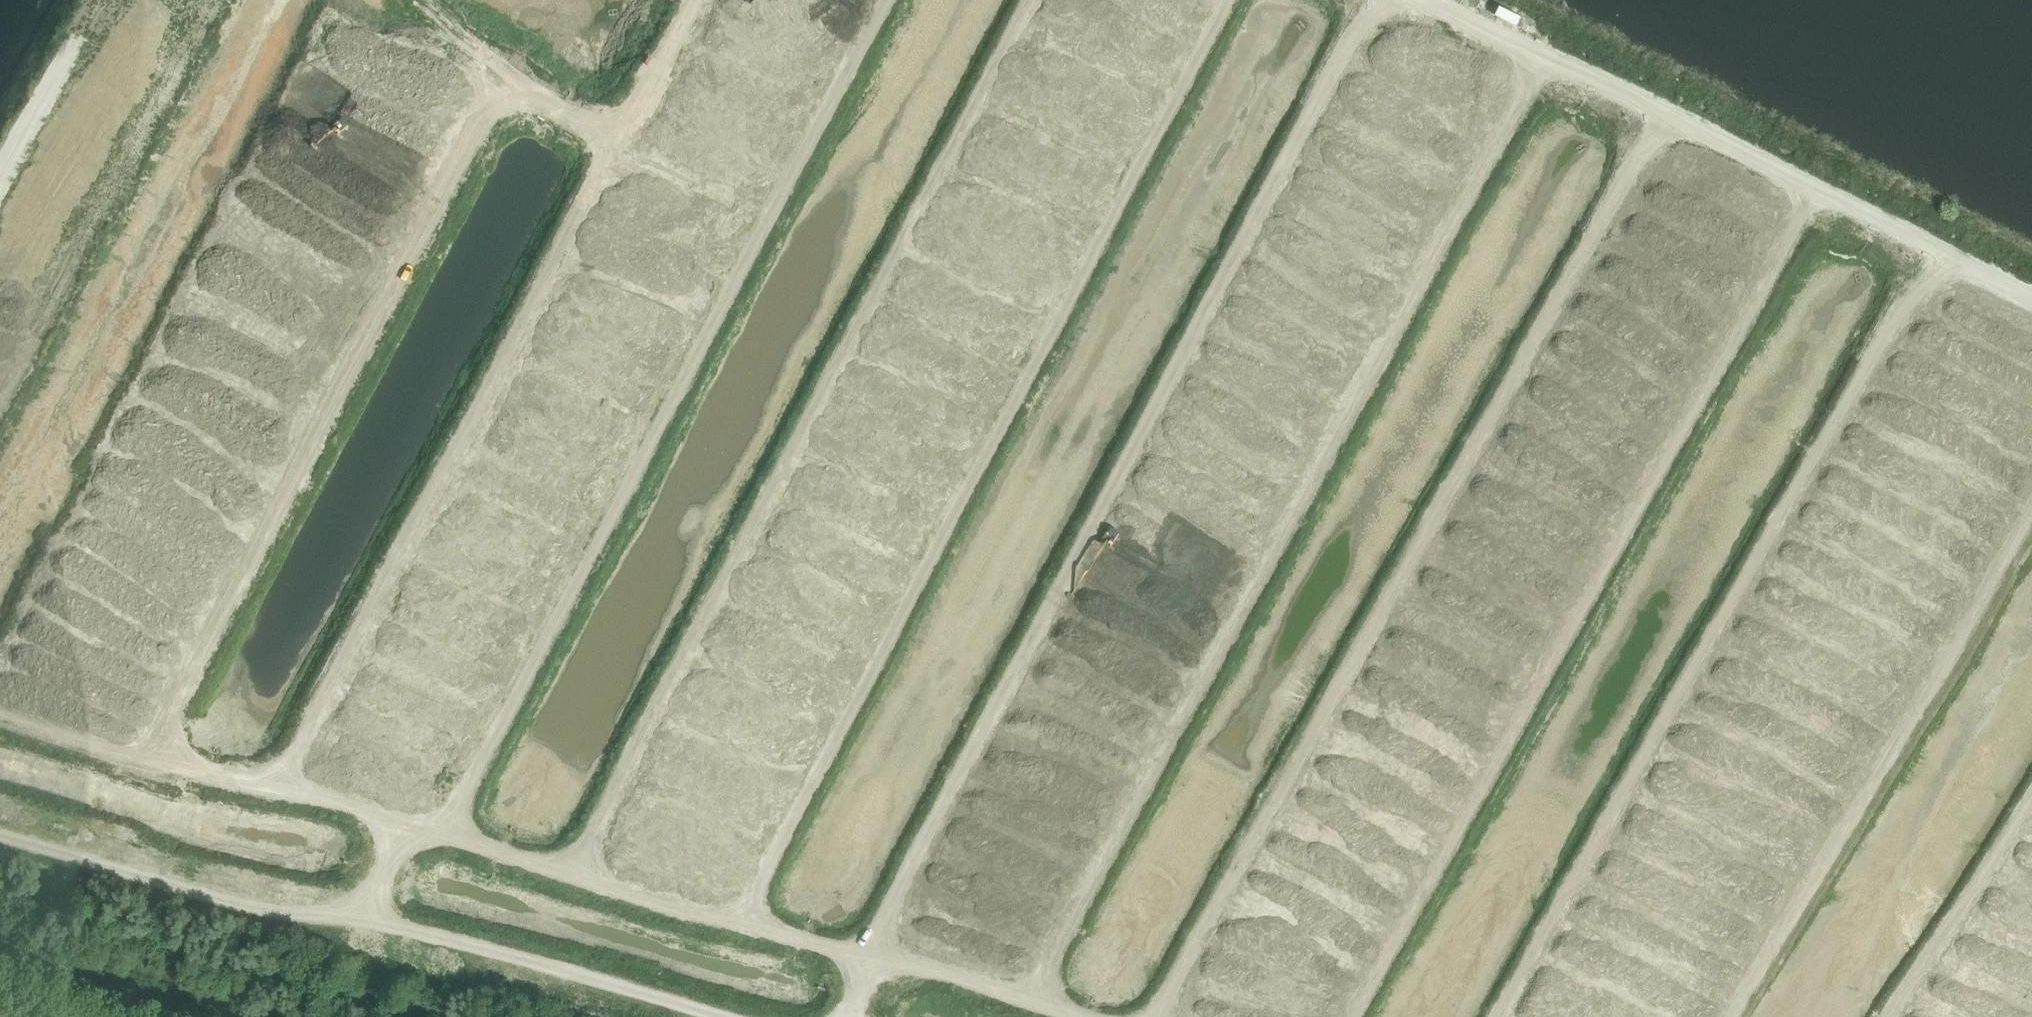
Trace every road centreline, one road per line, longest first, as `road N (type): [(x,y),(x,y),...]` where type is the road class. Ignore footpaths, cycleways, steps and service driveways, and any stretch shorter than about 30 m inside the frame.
road 1 (track): [(851,1016),(885,916),(1374,0)]
road 2 (track): [(0,706),(1073,1016)]
road 3 (track): [(1539,49),(1015,1001)]
road 4 (track): [(1226,0),(737,921)]
road 5 (track): [(1160,1016),(1667,114)]
road 6 (track): [(144,746),(483,116),(505,103),(538,103),(620,123),(644,108),(701,0)]
road 7 (track): [(1033,0),(576,872)]
road 8 (track): [(1353,1016),(1809,186)]
road 9 (track): [(429,827),(887,0)]
road 10 (track): [(1503,1016),(1935,250)]
road 11 (track): [(620,123),(600,179),(280,784)]
road 12 (track): [(1730,1016),(2031,497)]
road 13 (track): [(1895,1016),(2031,801)]

